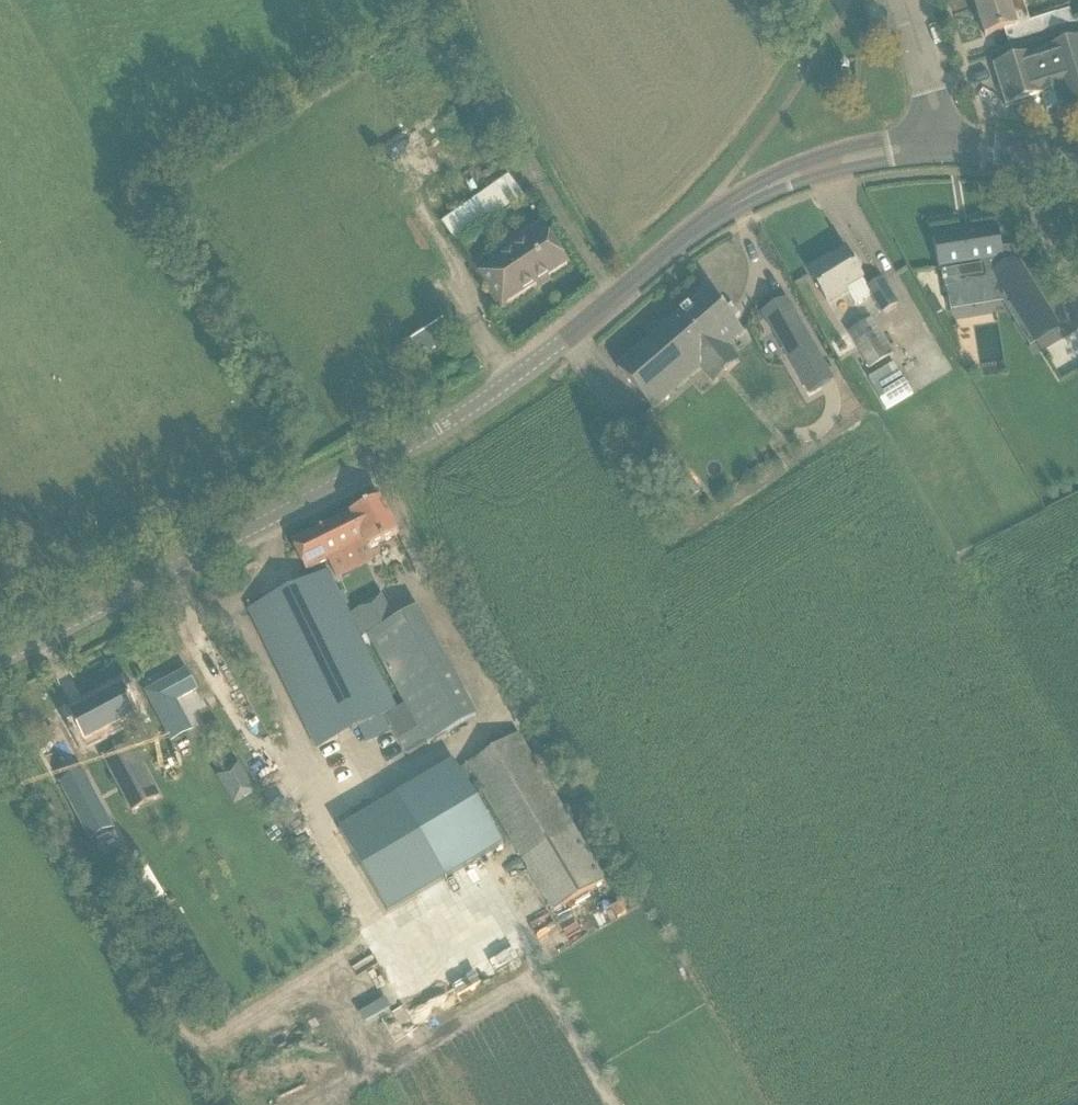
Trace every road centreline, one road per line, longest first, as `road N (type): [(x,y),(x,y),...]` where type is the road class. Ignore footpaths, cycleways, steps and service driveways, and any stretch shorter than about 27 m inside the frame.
road 1 (tertiary): [(0,668),(497,391),(734,199),(773,178),(933,144)]
road 2 (track): [(222,1104),(0,721)]
road 3 (residential): [(1077,291),(1031,214),(1023,153)]
road 4 (unclassified): [(933,144),(930,85),(898,0)]

